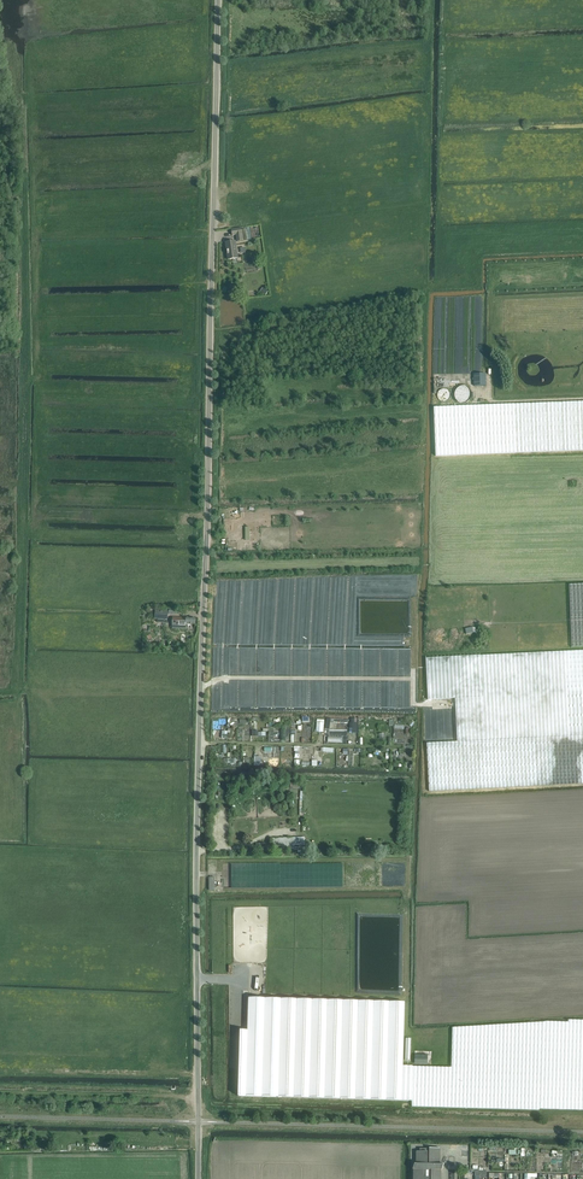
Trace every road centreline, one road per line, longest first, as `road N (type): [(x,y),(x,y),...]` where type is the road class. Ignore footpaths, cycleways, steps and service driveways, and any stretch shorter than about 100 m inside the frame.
road 1 (unclassified): [(199,1178),(196,875),(218,0)]

